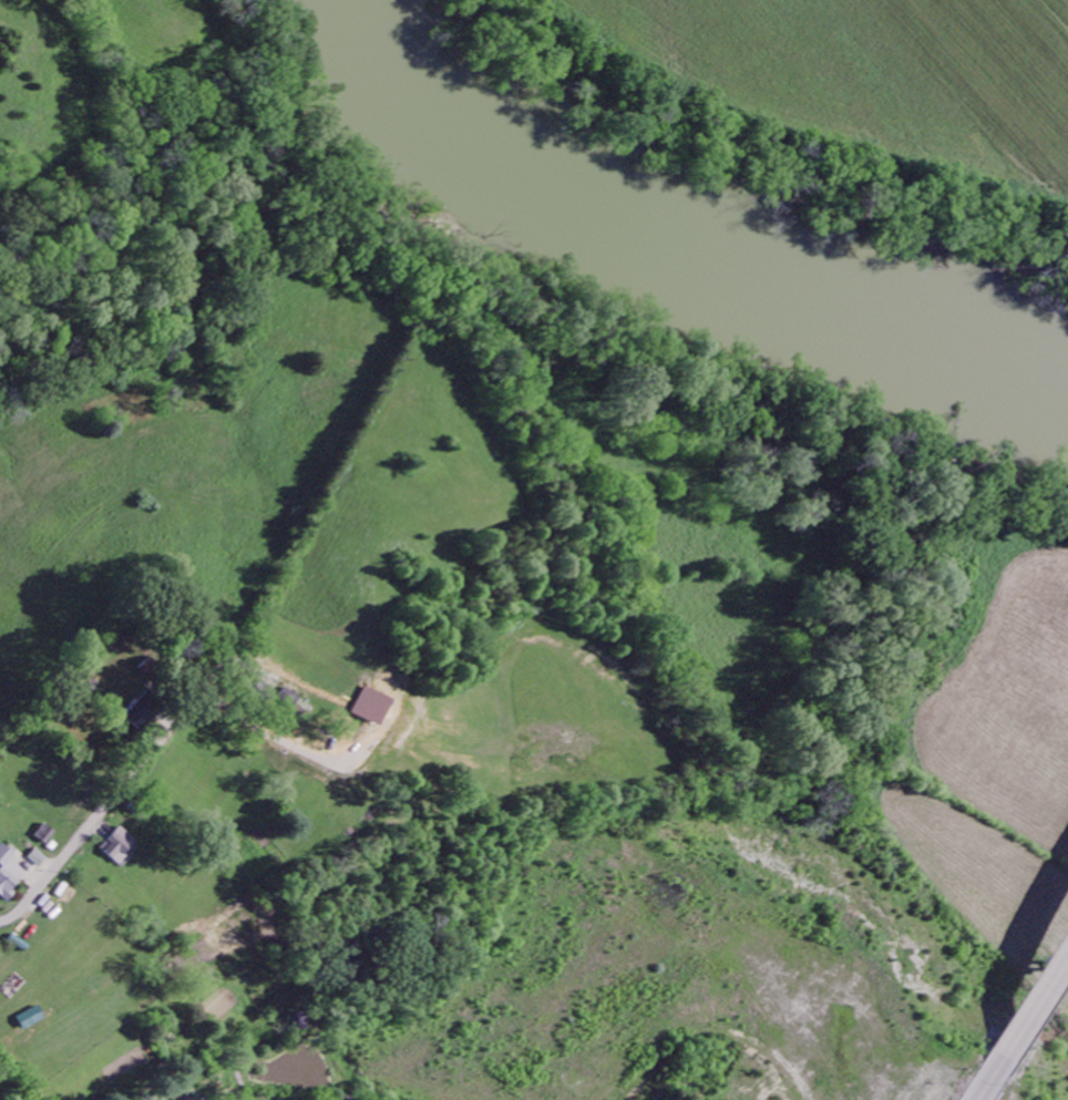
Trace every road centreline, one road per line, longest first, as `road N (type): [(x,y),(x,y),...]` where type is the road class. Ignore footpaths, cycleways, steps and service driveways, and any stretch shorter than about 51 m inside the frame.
road 1 (residential): [(0,920),(19,908),(227,670)]

